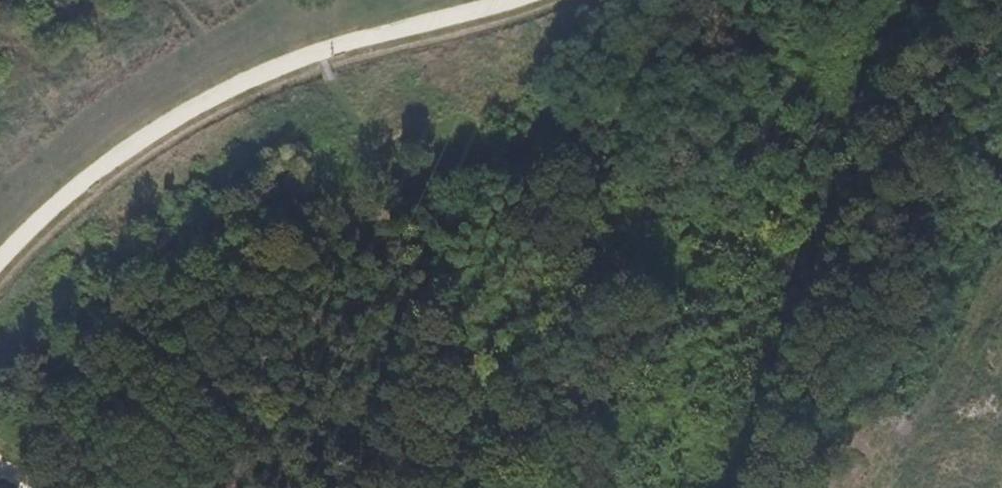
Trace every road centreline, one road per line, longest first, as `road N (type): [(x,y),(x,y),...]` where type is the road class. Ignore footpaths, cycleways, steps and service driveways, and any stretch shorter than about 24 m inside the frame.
road 1 (track): [(0,261),(27,228),(136,144),(269,69),(492,0)]

